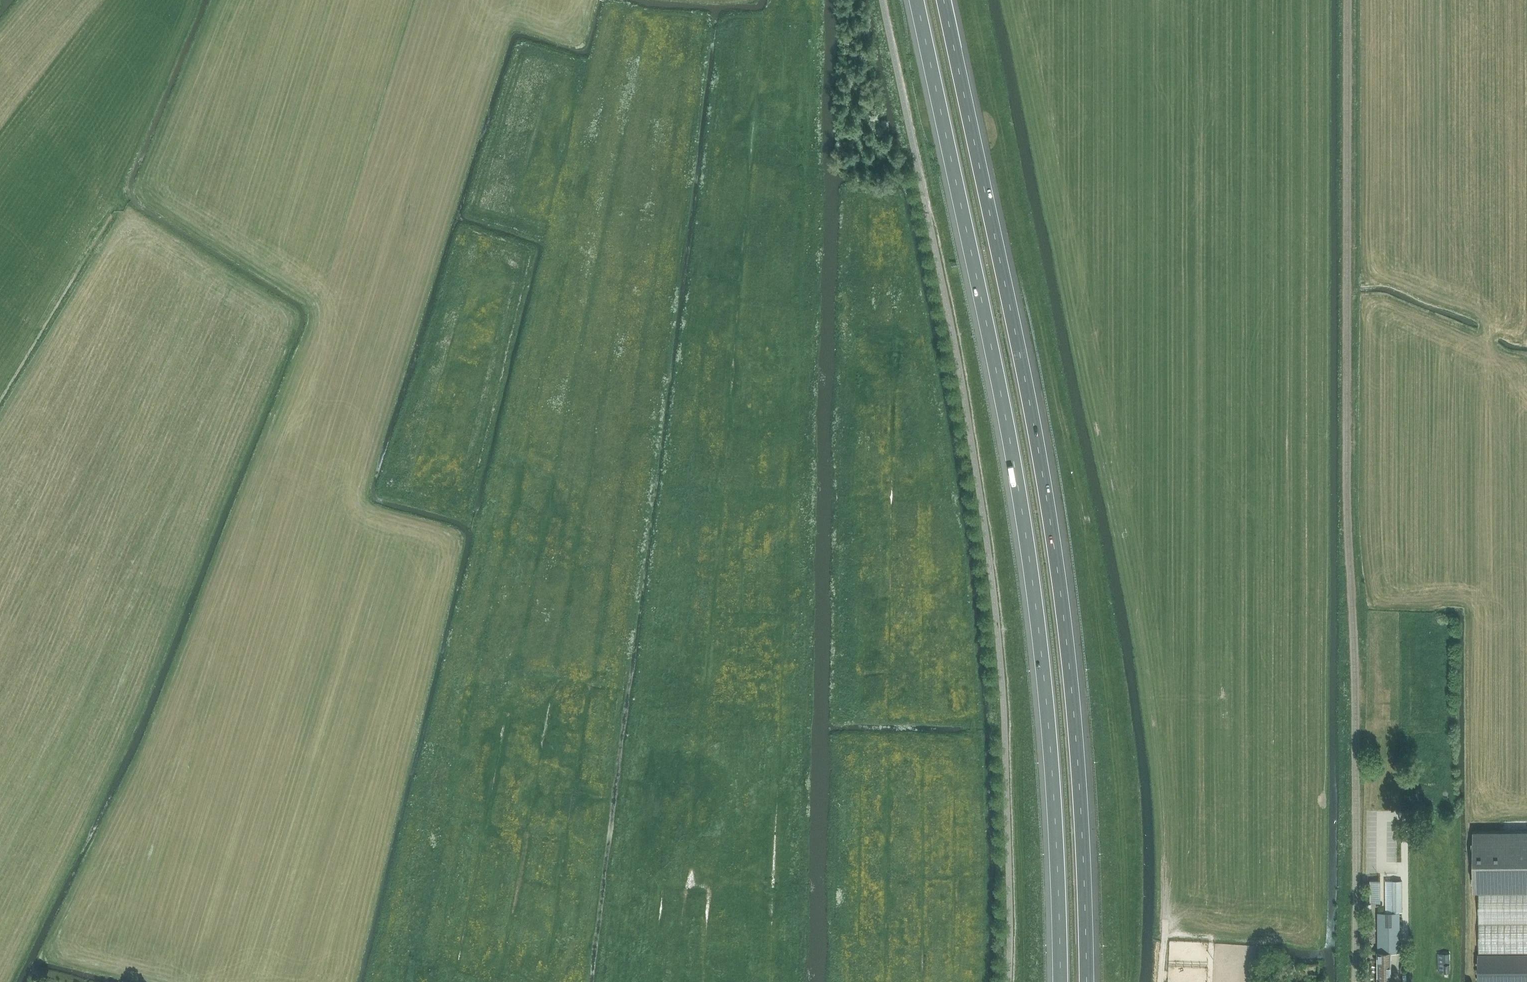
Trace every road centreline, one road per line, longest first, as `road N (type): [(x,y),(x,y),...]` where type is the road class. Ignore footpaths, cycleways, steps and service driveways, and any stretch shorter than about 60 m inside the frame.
road 1 (motorway): [(917,0),(1029,548),(1056,803),(1062,981)]
road 2 (motorway): [(1087,981),(1078,754),(1055,544),(944,0)]

